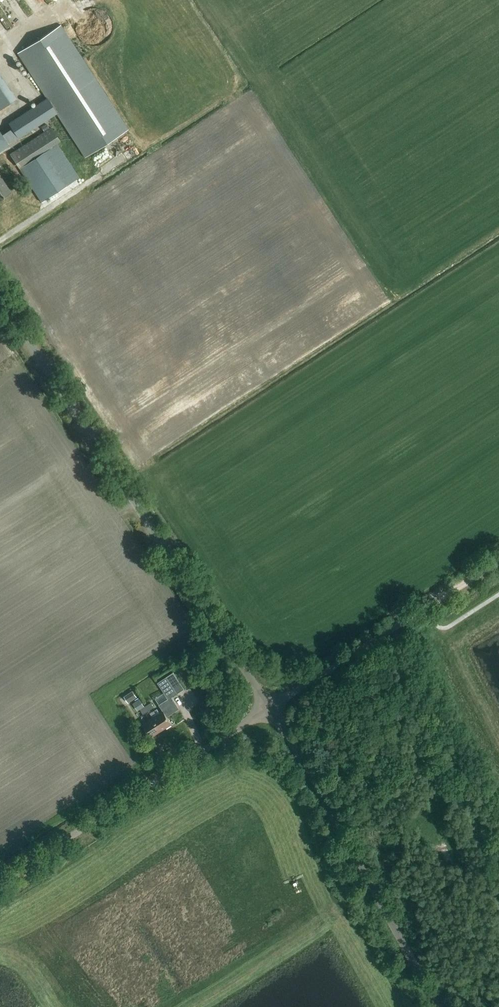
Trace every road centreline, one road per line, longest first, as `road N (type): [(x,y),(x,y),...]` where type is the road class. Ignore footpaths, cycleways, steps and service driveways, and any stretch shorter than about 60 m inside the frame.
road 1 (tertiary): [(269,707),(0,302)]
road 2 (tertiary): [(436,1006),(269,707)]
road 3 (unclassified): [(0,881),(269,707)]
road 4 (unclassified): [(424,609),(269,707)]

